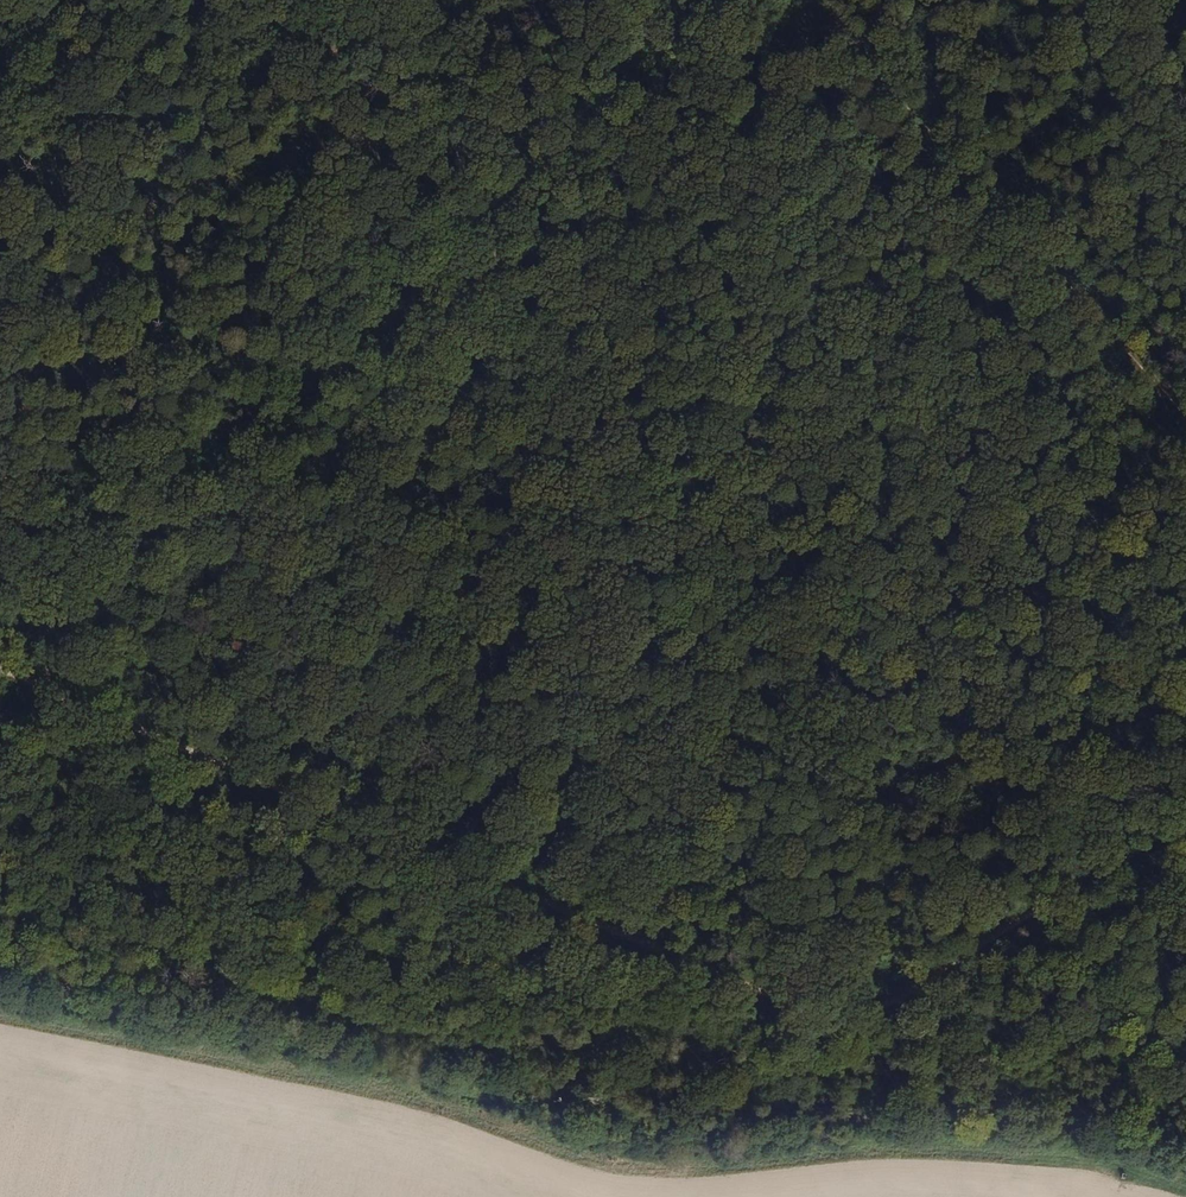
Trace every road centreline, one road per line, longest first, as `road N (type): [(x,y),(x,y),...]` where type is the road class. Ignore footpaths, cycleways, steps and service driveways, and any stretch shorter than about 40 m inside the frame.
road 1 (track): [(1185,833),(876,1020),(0,661)]
road 2 (track): [(794,0),(932,118),(1185,397)]

